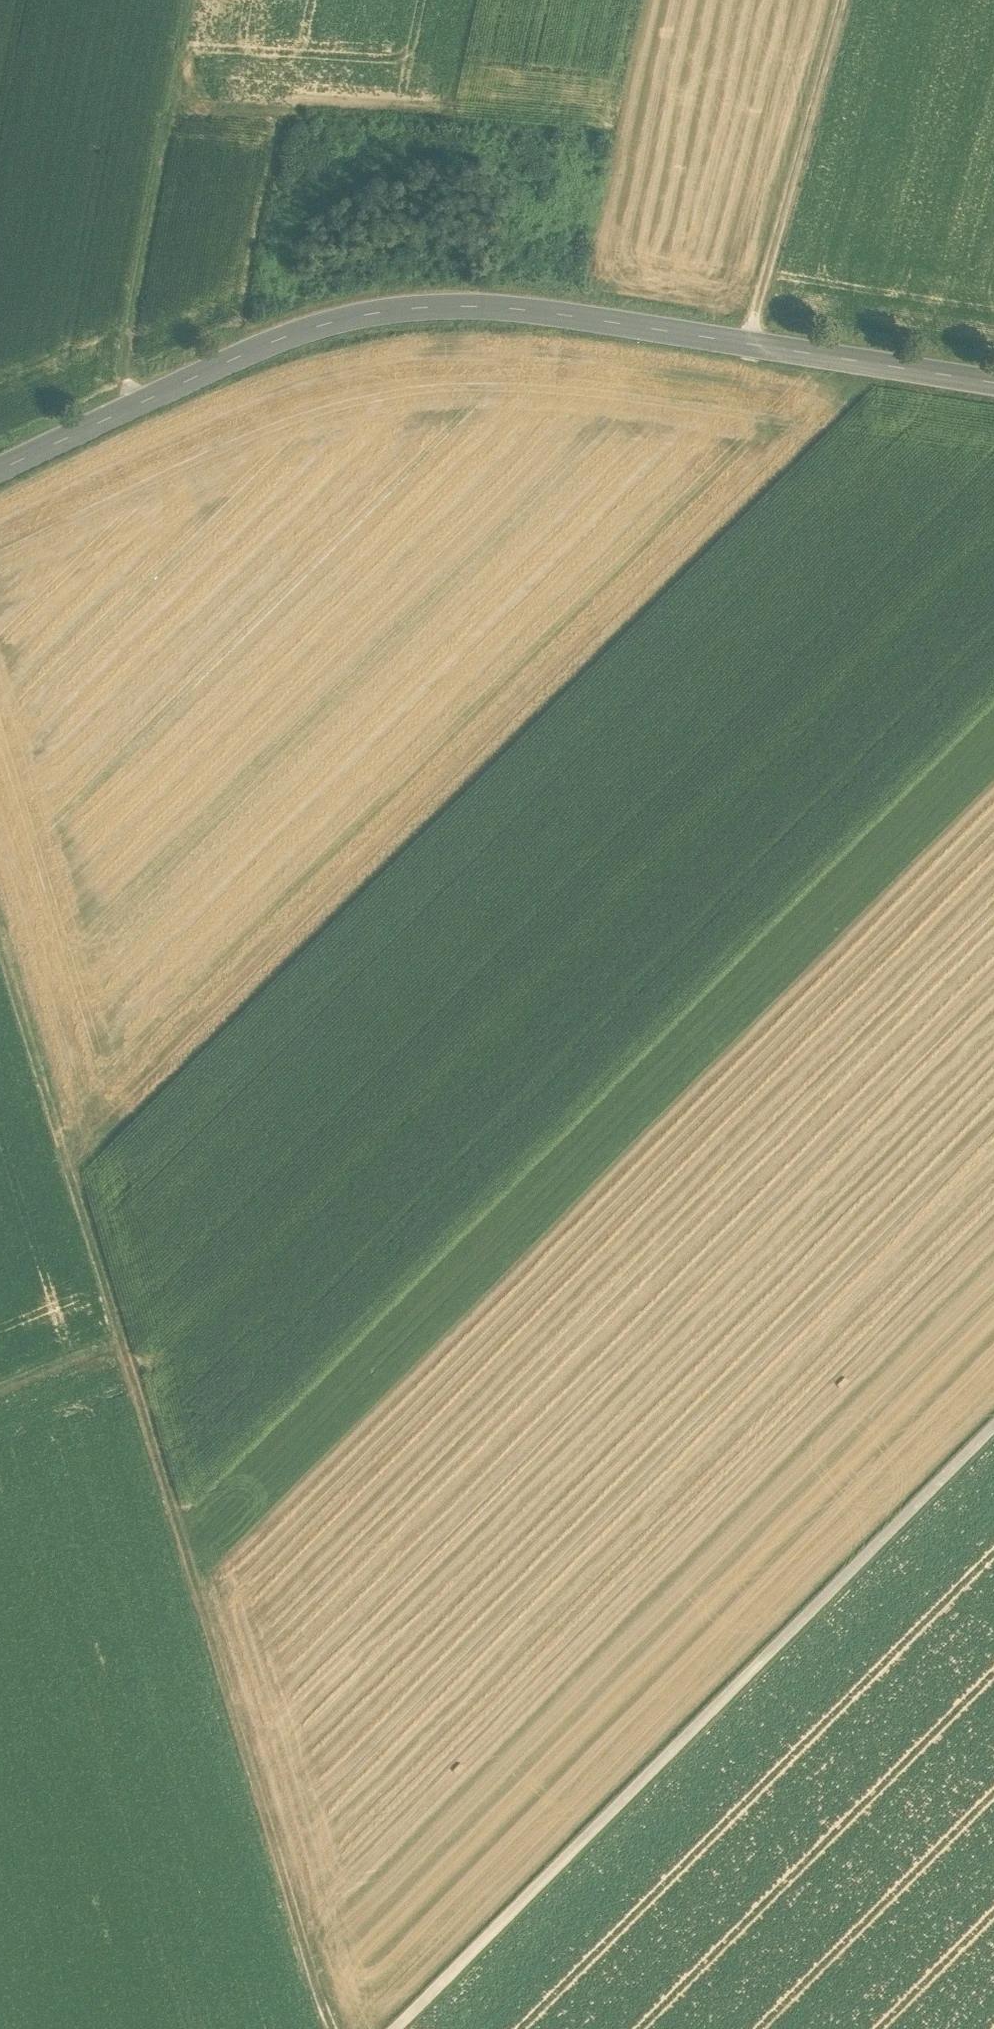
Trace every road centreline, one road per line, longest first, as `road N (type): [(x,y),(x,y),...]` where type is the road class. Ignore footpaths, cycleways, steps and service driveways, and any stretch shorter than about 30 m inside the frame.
road 1 (track): [(335,2028),(0,938)]
road 2 (tertiary): [(993,383),(535,309),(435,306),(302,330),(0,470)]
road 3 (track): [(390,2028),(993,1425)]
road 4 (track): [(130,407),(123,375),(200,0)]
road 5 (track): [(746,344),(858,0)]
road 6 (track): [(123,1338),(0,1389)]

